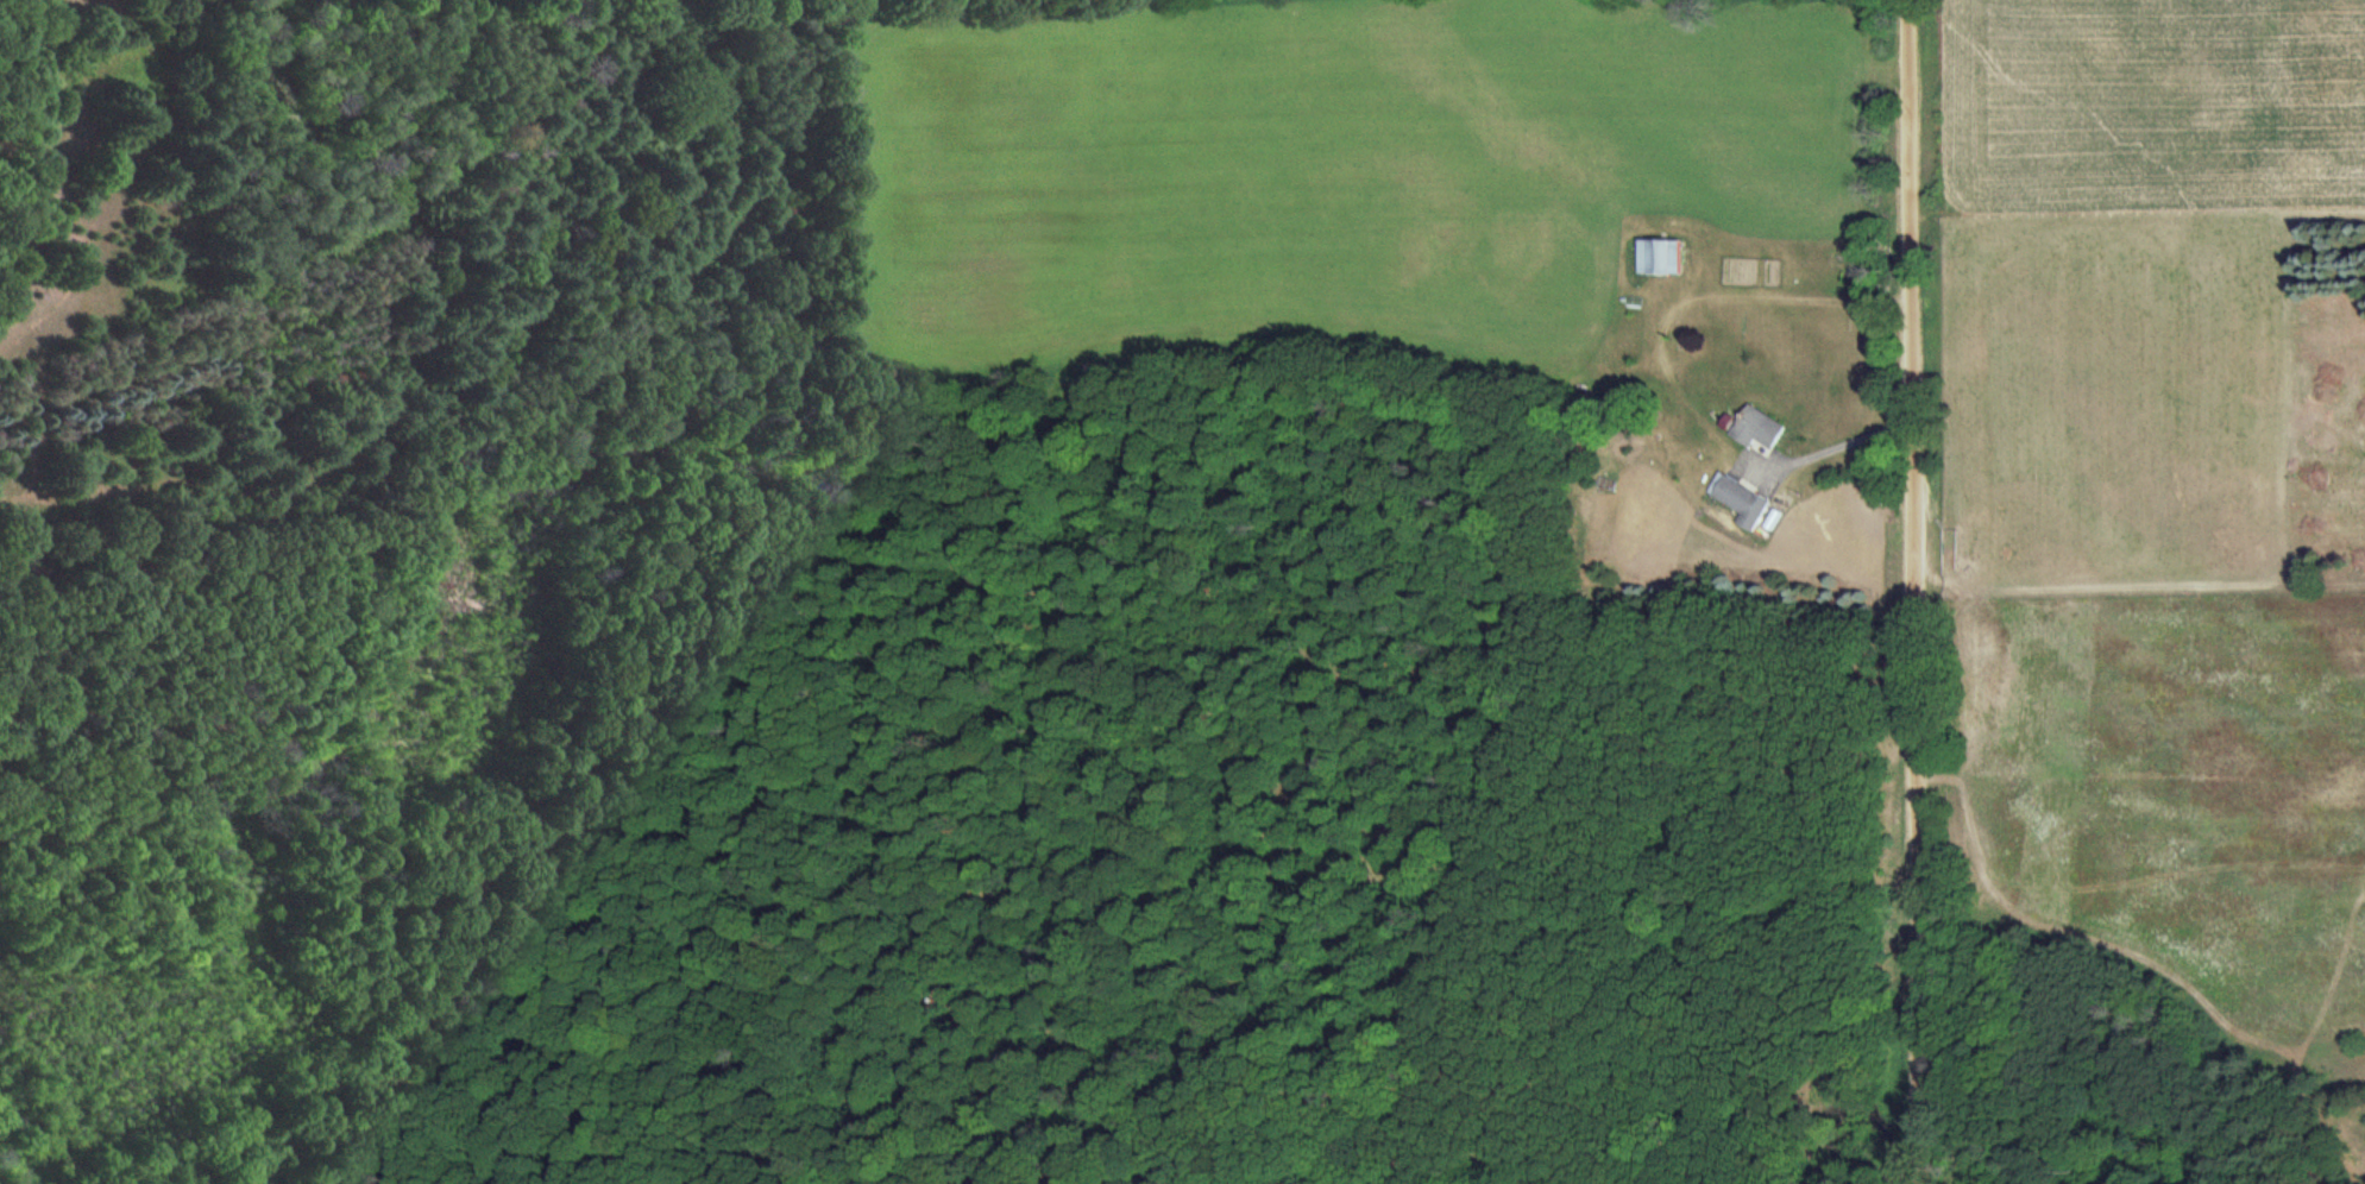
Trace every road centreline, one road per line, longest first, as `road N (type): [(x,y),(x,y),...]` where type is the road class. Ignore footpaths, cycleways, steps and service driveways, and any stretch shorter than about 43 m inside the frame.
road 1 (residential): [(1924,1183),(1911,0)]

